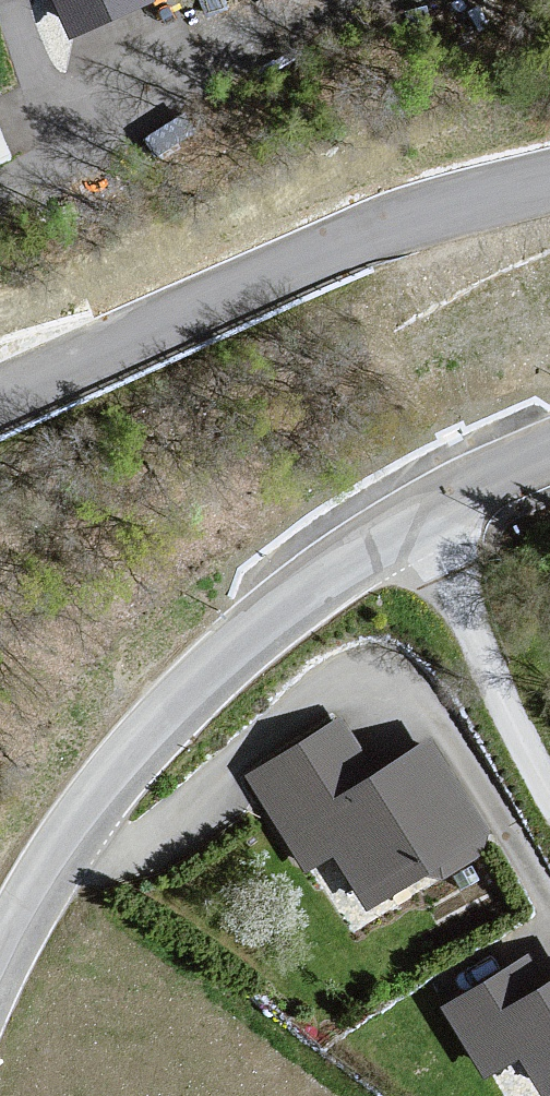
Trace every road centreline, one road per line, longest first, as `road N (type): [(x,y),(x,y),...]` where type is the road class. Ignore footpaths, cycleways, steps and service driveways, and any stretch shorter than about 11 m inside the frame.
road 1 (tertiary): [(423,521),(331,579),(182,698),(54,856),(0,960)]
road 2 (tertiary): [(0,397),(362,235),(549,180)]
road 3 (residential): [(423,521),(549,797)]
road 4 (tertiary): [(549,457),(423,521)]

